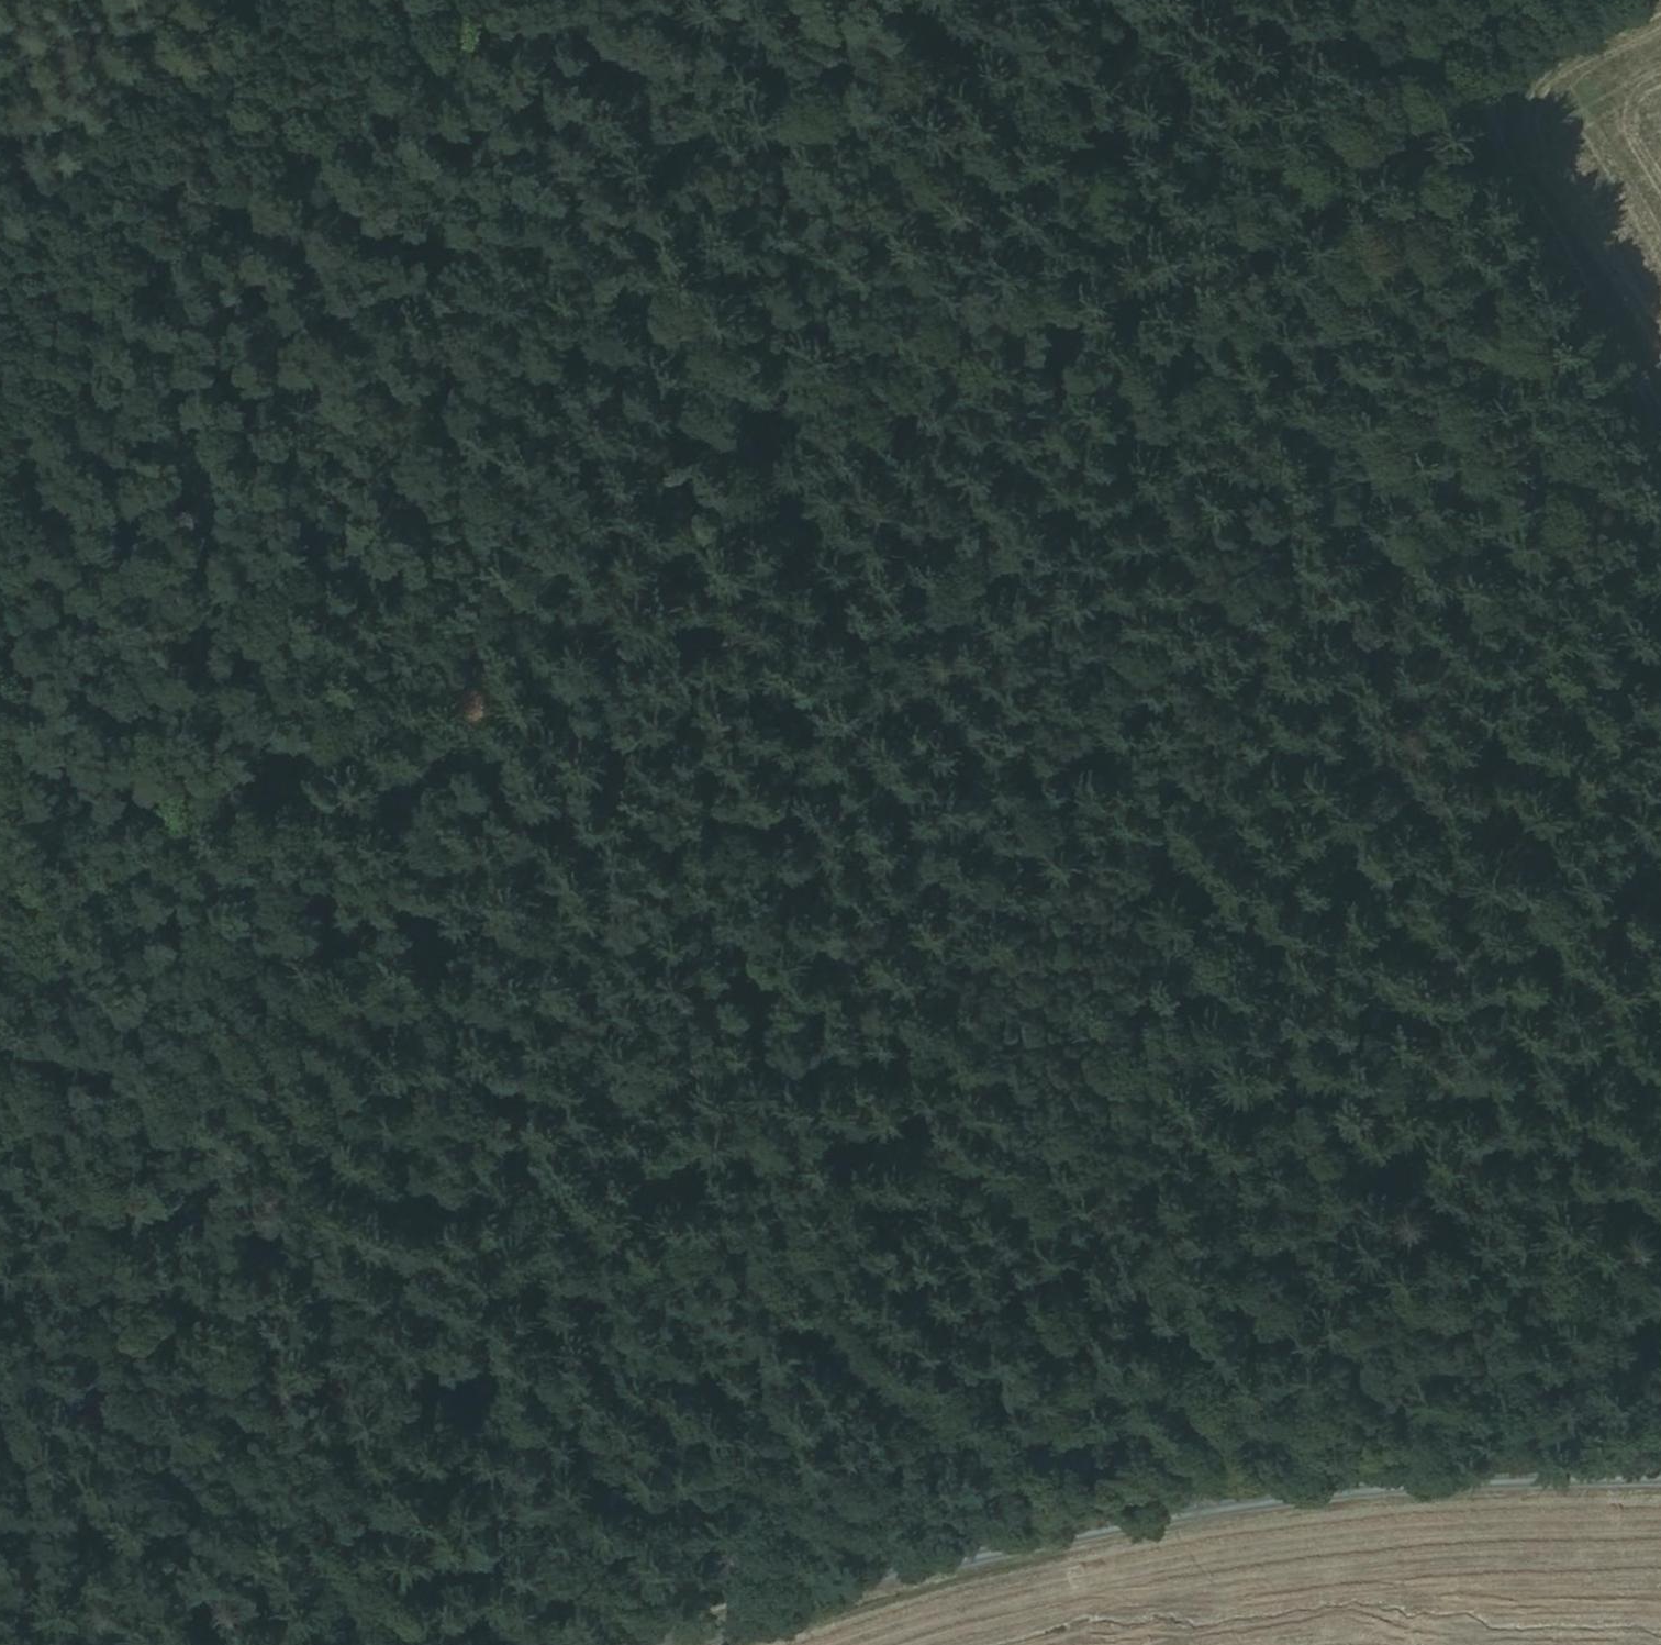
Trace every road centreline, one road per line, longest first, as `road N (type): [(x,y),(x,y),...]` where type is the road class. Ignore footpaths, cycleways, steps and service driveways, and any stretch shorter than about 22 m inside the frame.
road 1 (unclassified): [(647,1644),(894,1569),(1276,1499),(1660,1481)]
road 2 (track): [(1660,406),(1502,140),(1493,113),(1505,91),(1660,0)]

